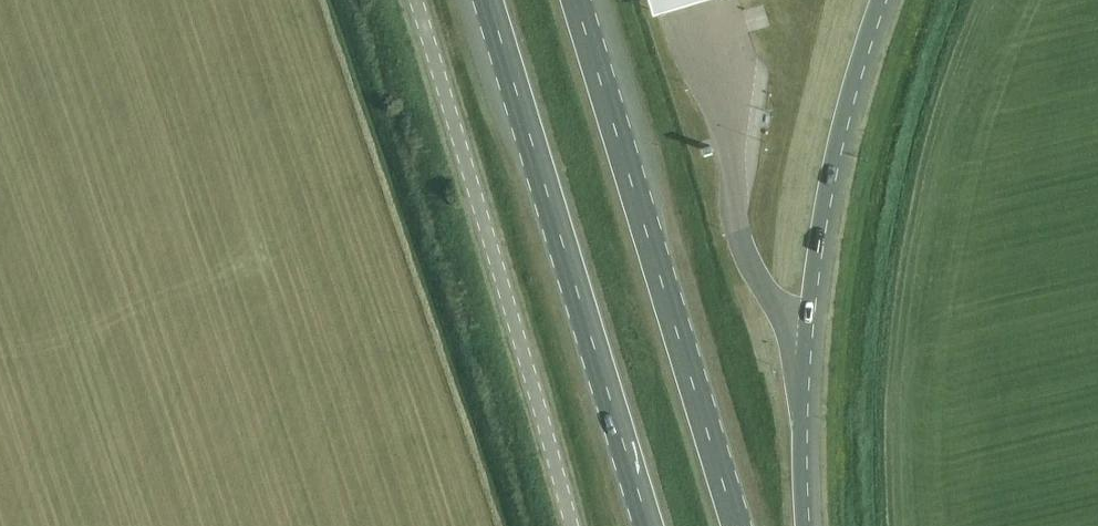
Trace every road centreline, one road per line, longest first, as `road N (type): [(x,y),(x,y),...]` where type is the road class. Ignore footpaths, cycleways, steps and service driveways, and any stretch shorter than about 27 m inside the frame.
road 1 (primary): [(738,525),(578,0)]
road 2 (primary): [(486,0),(646,525)]
road 3 (unclassified): [(572,525),(414,0)]
road 4 (primary): [(804,525),(809,295),(838,123),(879,0)]

